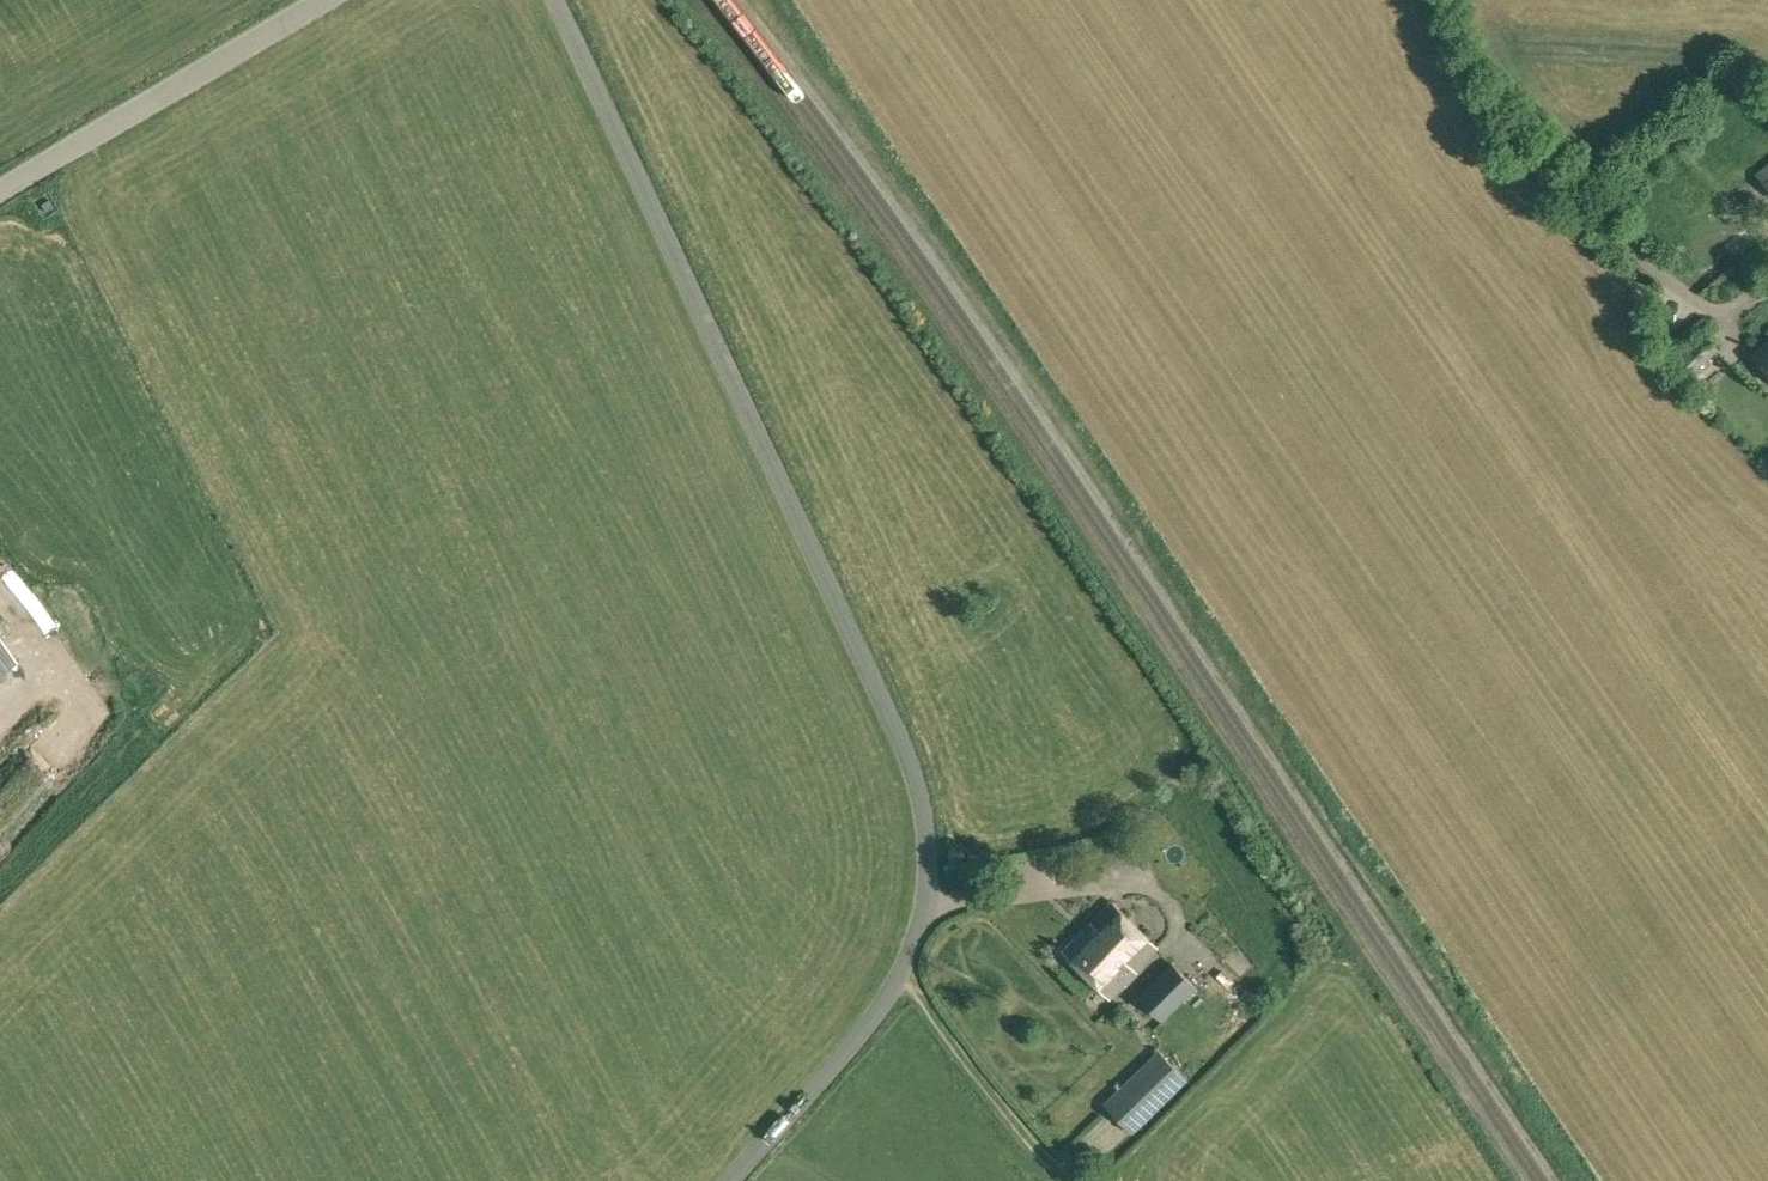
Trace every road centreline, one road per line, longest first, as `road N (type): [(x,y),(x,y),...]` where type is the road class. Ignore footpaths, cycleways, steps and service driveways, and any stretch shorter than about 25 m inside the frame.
road 1 (unclassified): [(732,1180),(889,999),(920,922),(924,822),(899,741),(554,0)]
road 2 (unclassified): [(0,185),(326,0)]

